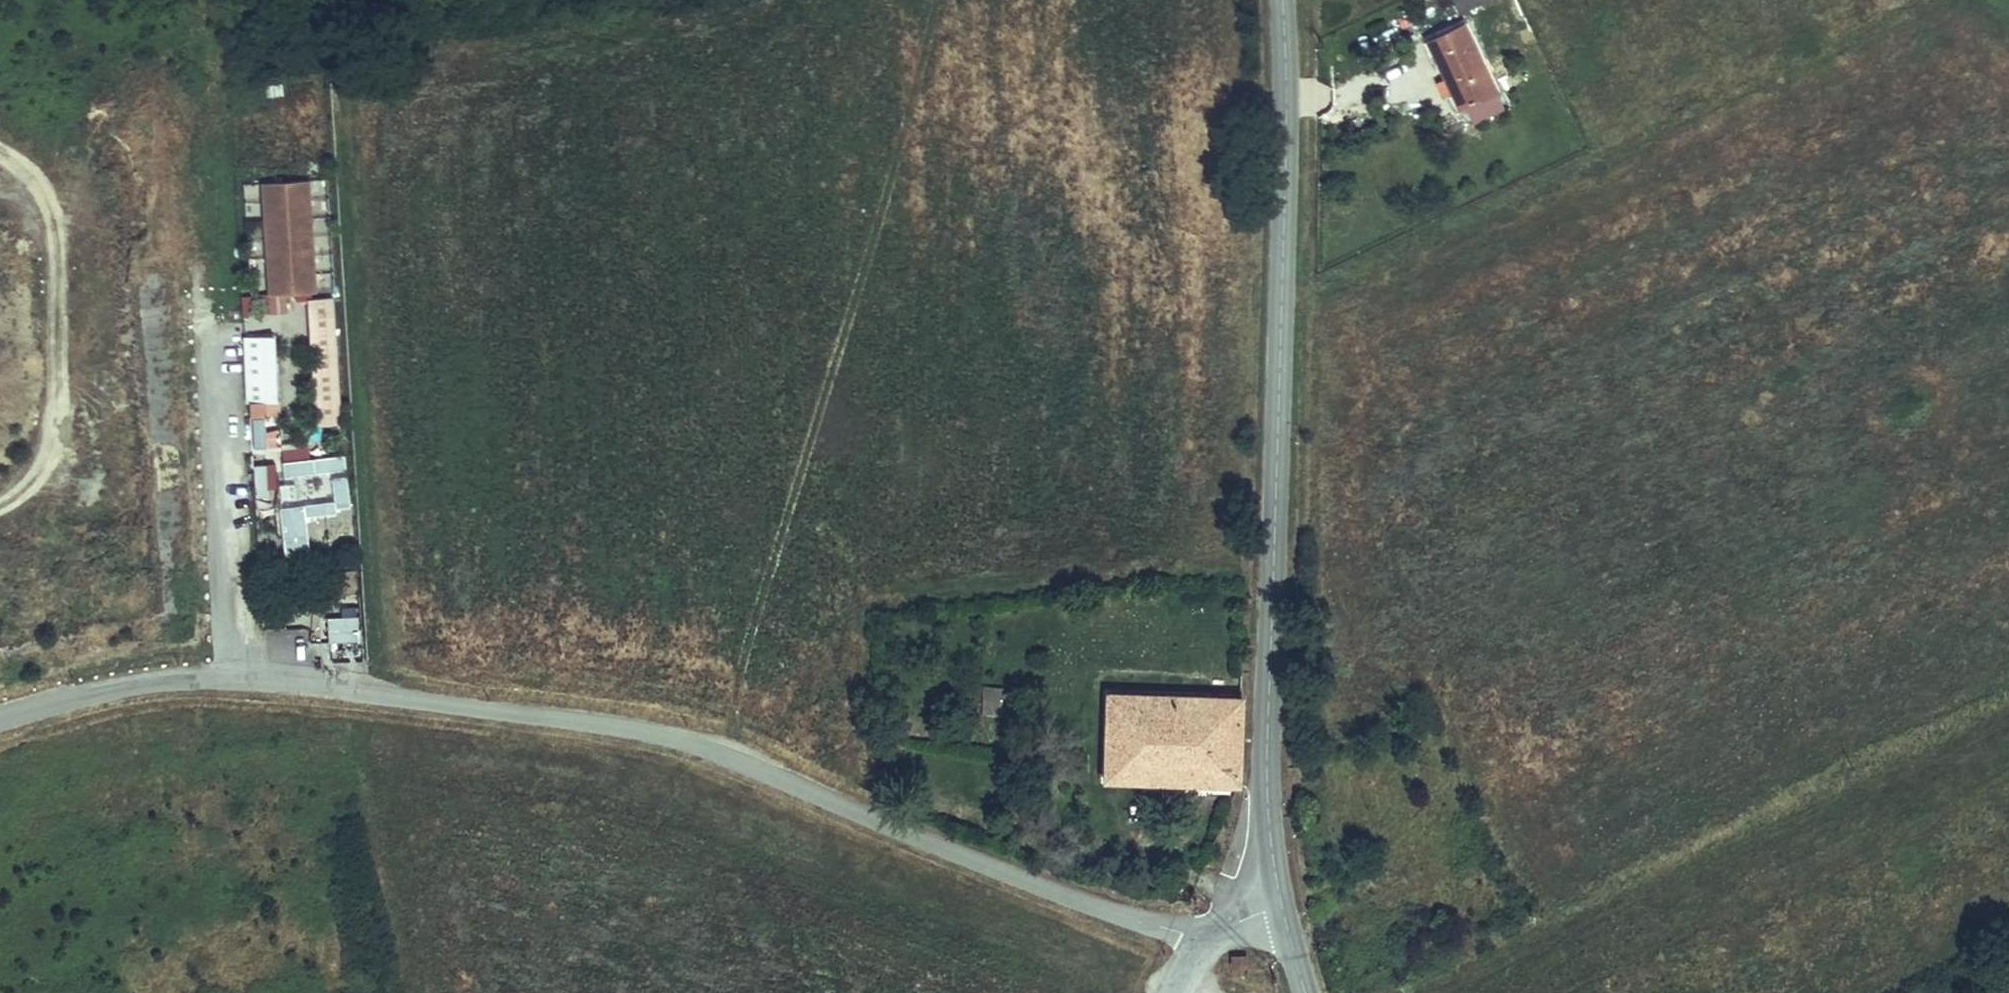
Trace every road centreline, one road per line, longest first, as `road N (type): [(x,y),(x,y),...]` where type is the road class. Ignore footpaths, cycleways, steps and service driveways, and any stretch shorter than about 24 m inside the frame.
road 1 (unclassified): [(1214,942),(1081,902),(659,734),(371,692),(171,677),(117,682),(0,718)]
road 2 (tertiary): [(1278,0),(1281,370),(1262,762),(1281,904)]
road 3 (track): [(1434,992),(2008,717)]

